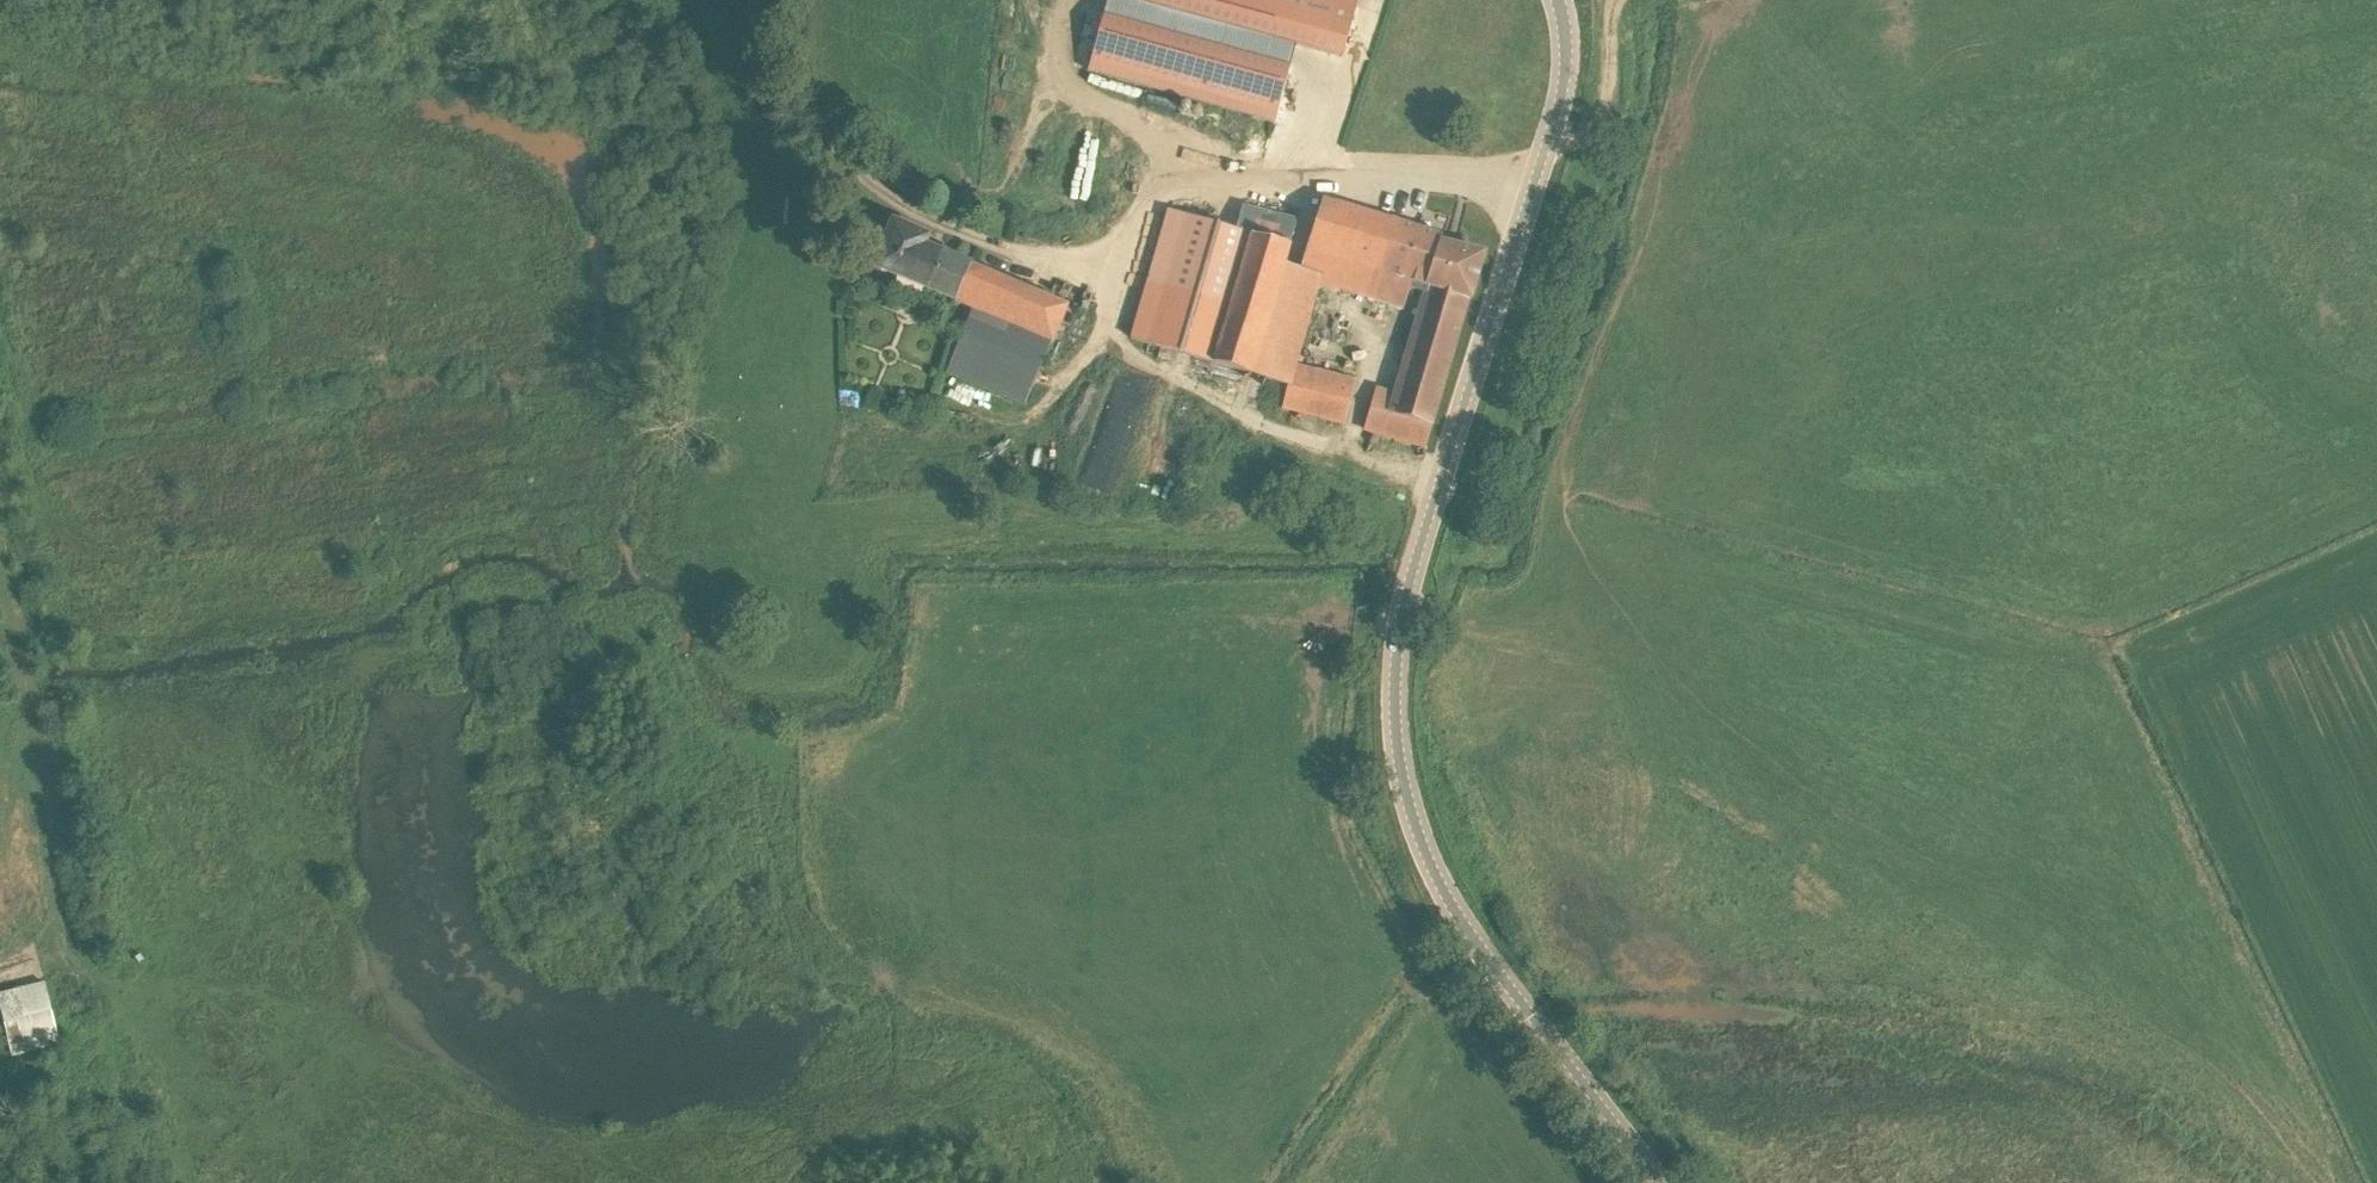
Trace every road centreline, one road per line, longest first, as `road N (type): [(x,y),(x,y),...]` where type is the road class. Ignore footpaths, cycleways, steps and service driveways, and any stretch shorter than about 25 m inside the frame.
road 1 (residential): [(1655,1182),(1482,954),(1411,824),(1395,754),(1392,687),(1421,517),(1563,112),(1575,64),(1567,0)]
road 2 (track): [(0,567),(25,690),(58,948)]
road 3 (track): [(1627,0),(1618,17),(1607,117),(1584,157),(1549,152)]

